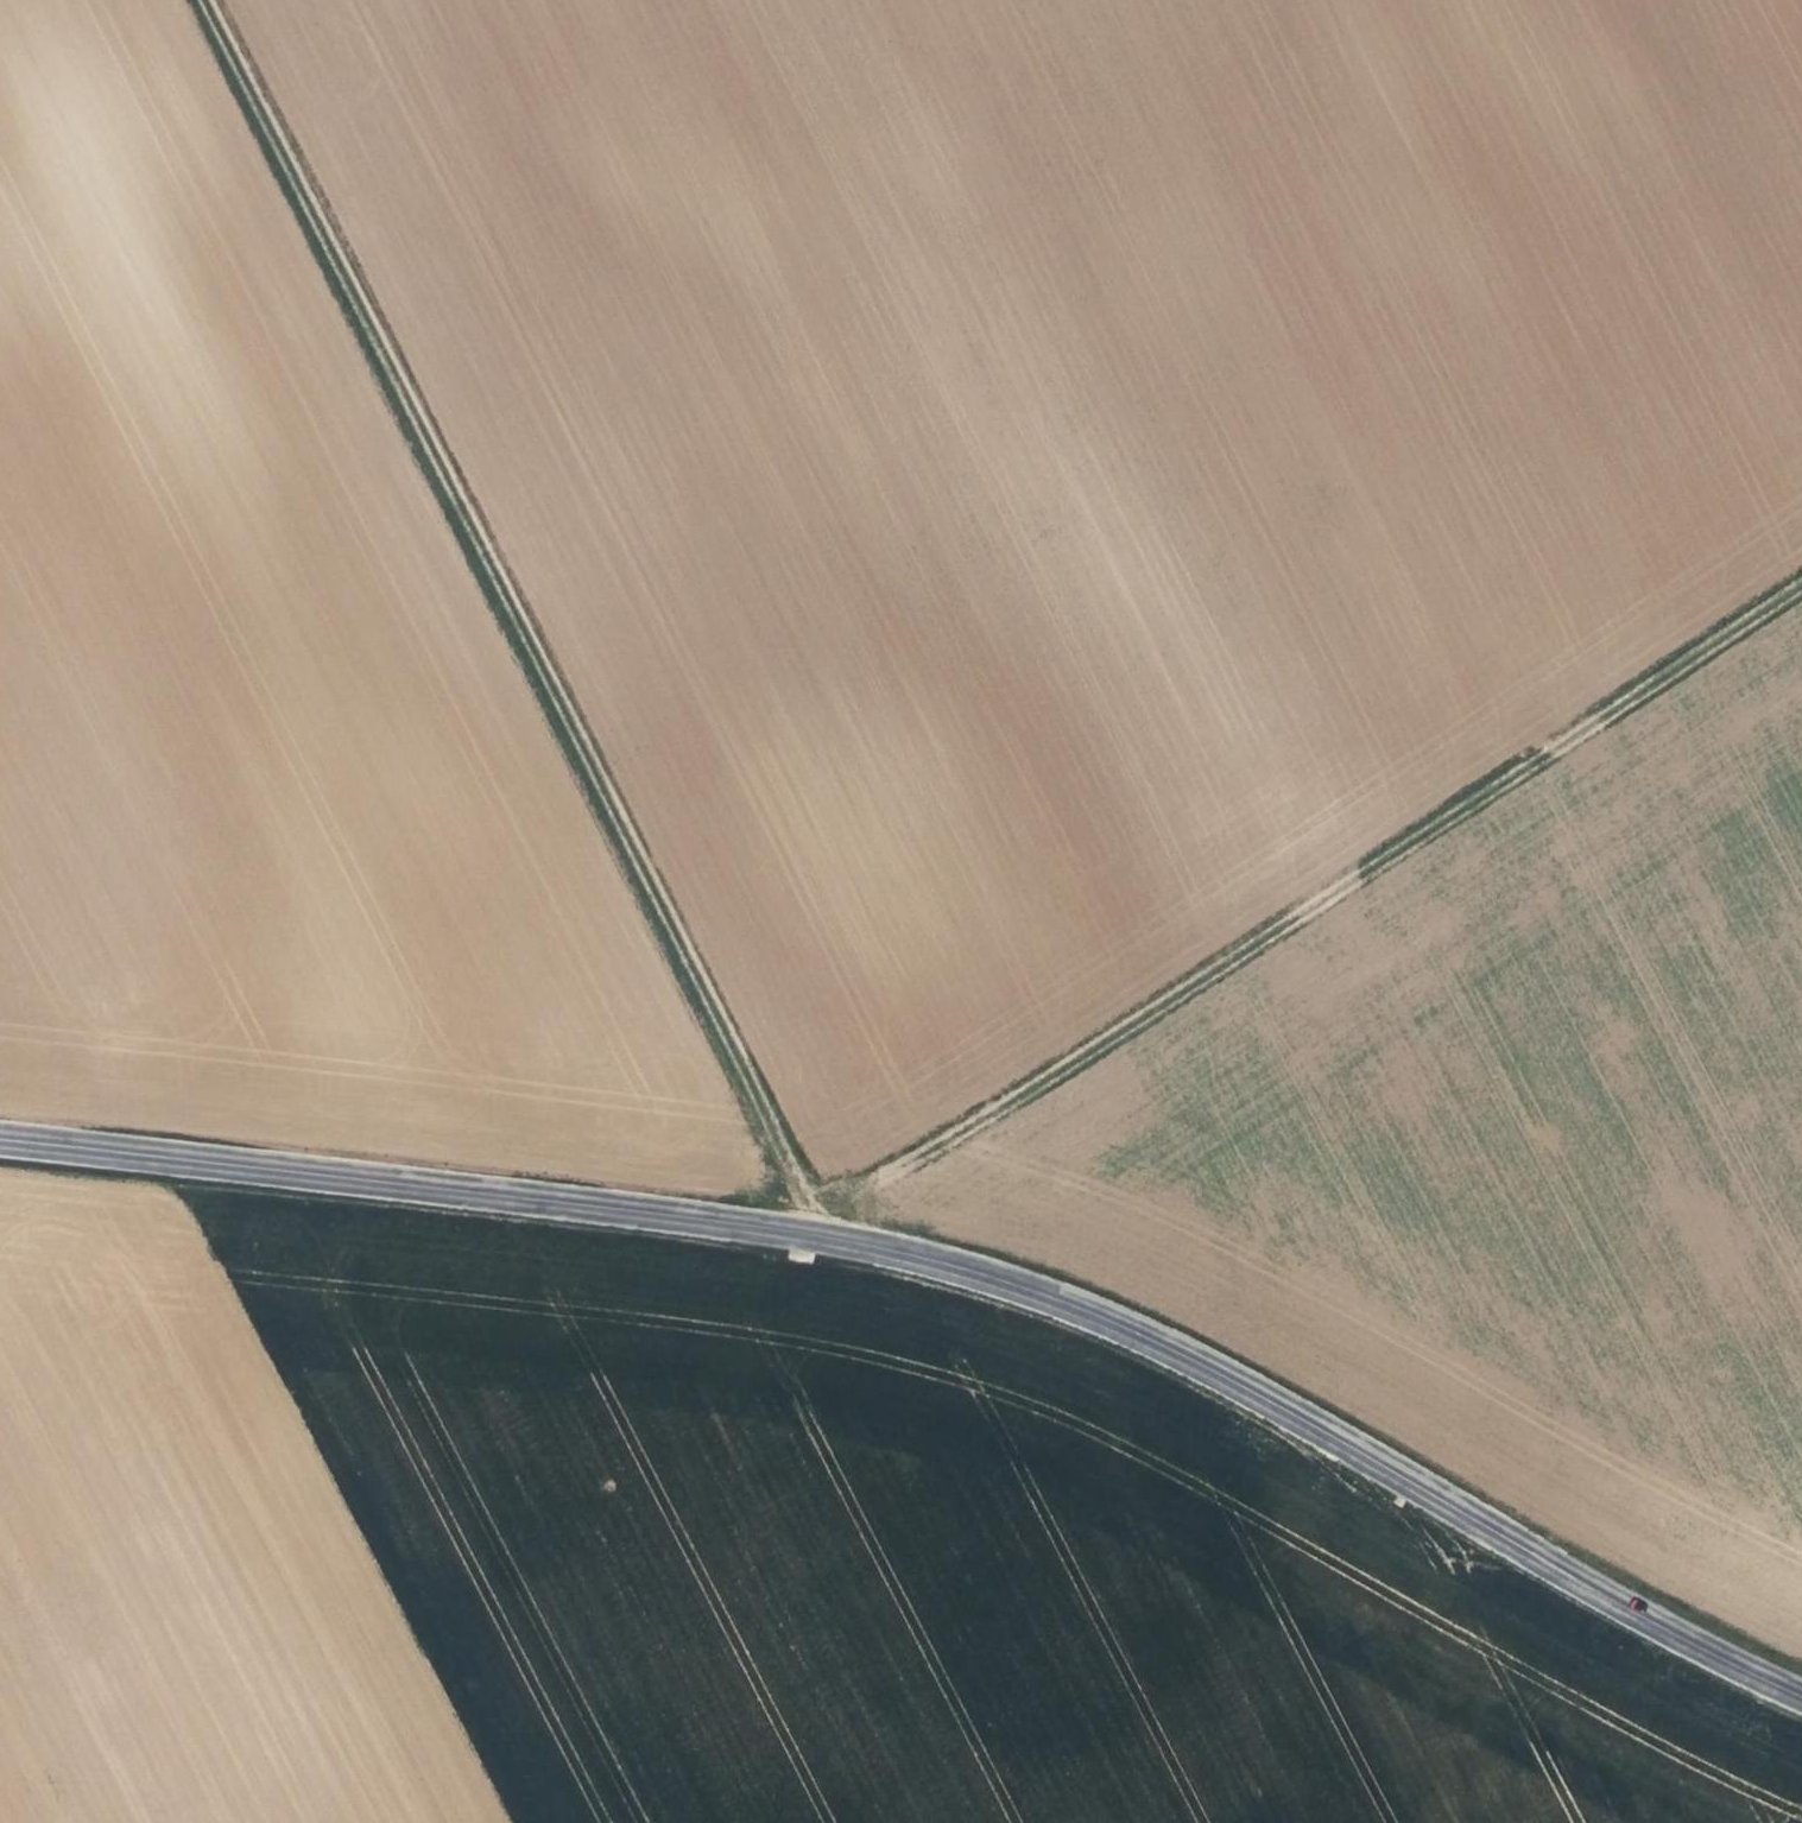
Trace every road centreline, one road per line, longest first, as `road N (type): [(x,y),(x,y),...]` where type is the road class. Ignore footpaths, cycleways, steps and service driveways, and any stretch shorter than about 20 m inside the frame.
road 1 (track): [(195,0),(814,1234),(1801,582)]
road 2 (tertiary): [(1801,1655),(1427,1478),(814,1234),(0,1155)]

